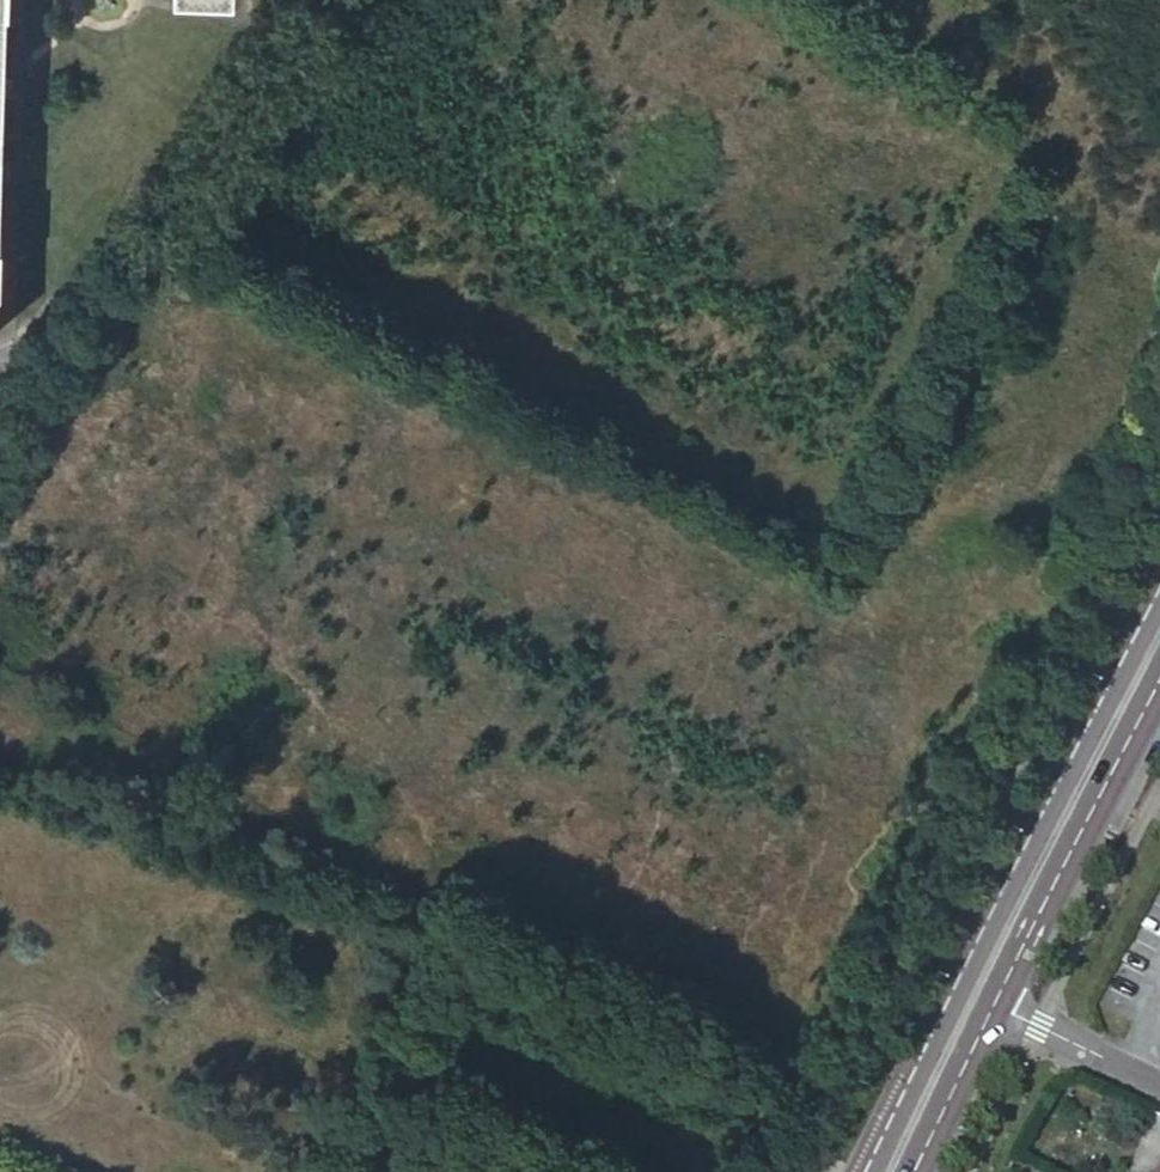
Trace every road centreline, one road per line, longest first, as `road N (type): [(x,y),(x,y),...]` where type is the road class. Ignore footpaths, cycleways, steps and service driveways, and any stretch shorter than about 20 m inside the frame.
road 1 (secondary): [(1159,589),(864,1171)]
road 2 (secondary): [(993,1008),(1159,681)]
road 3 (residential): [(993,1008),(1159,1089)]
road 4 (secondary): [(913,1171),(993,1008)]

